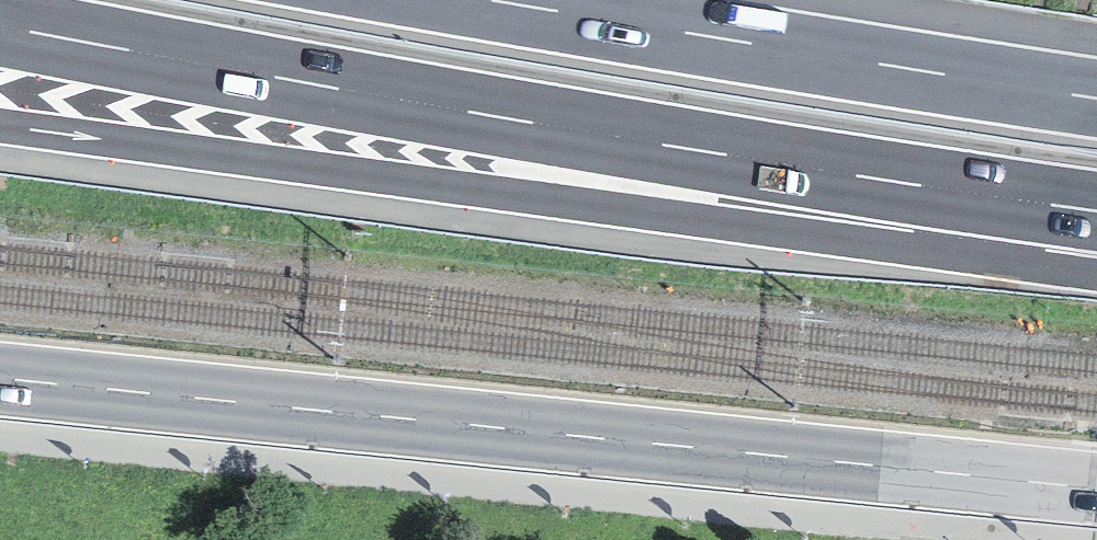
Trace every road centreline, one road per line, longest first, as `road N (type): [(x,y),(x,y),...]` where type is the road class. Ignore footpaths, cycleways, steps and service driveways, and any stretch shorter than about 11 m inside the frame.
road 1 (motorway): [(0,25),(1096,213)]
road 2 (motorway): [(0,125),(1096,255)]
road 3 (primary): [(1096,488),(0,377)]
road 4 (motorway): [(1096,97),(492,0)]

